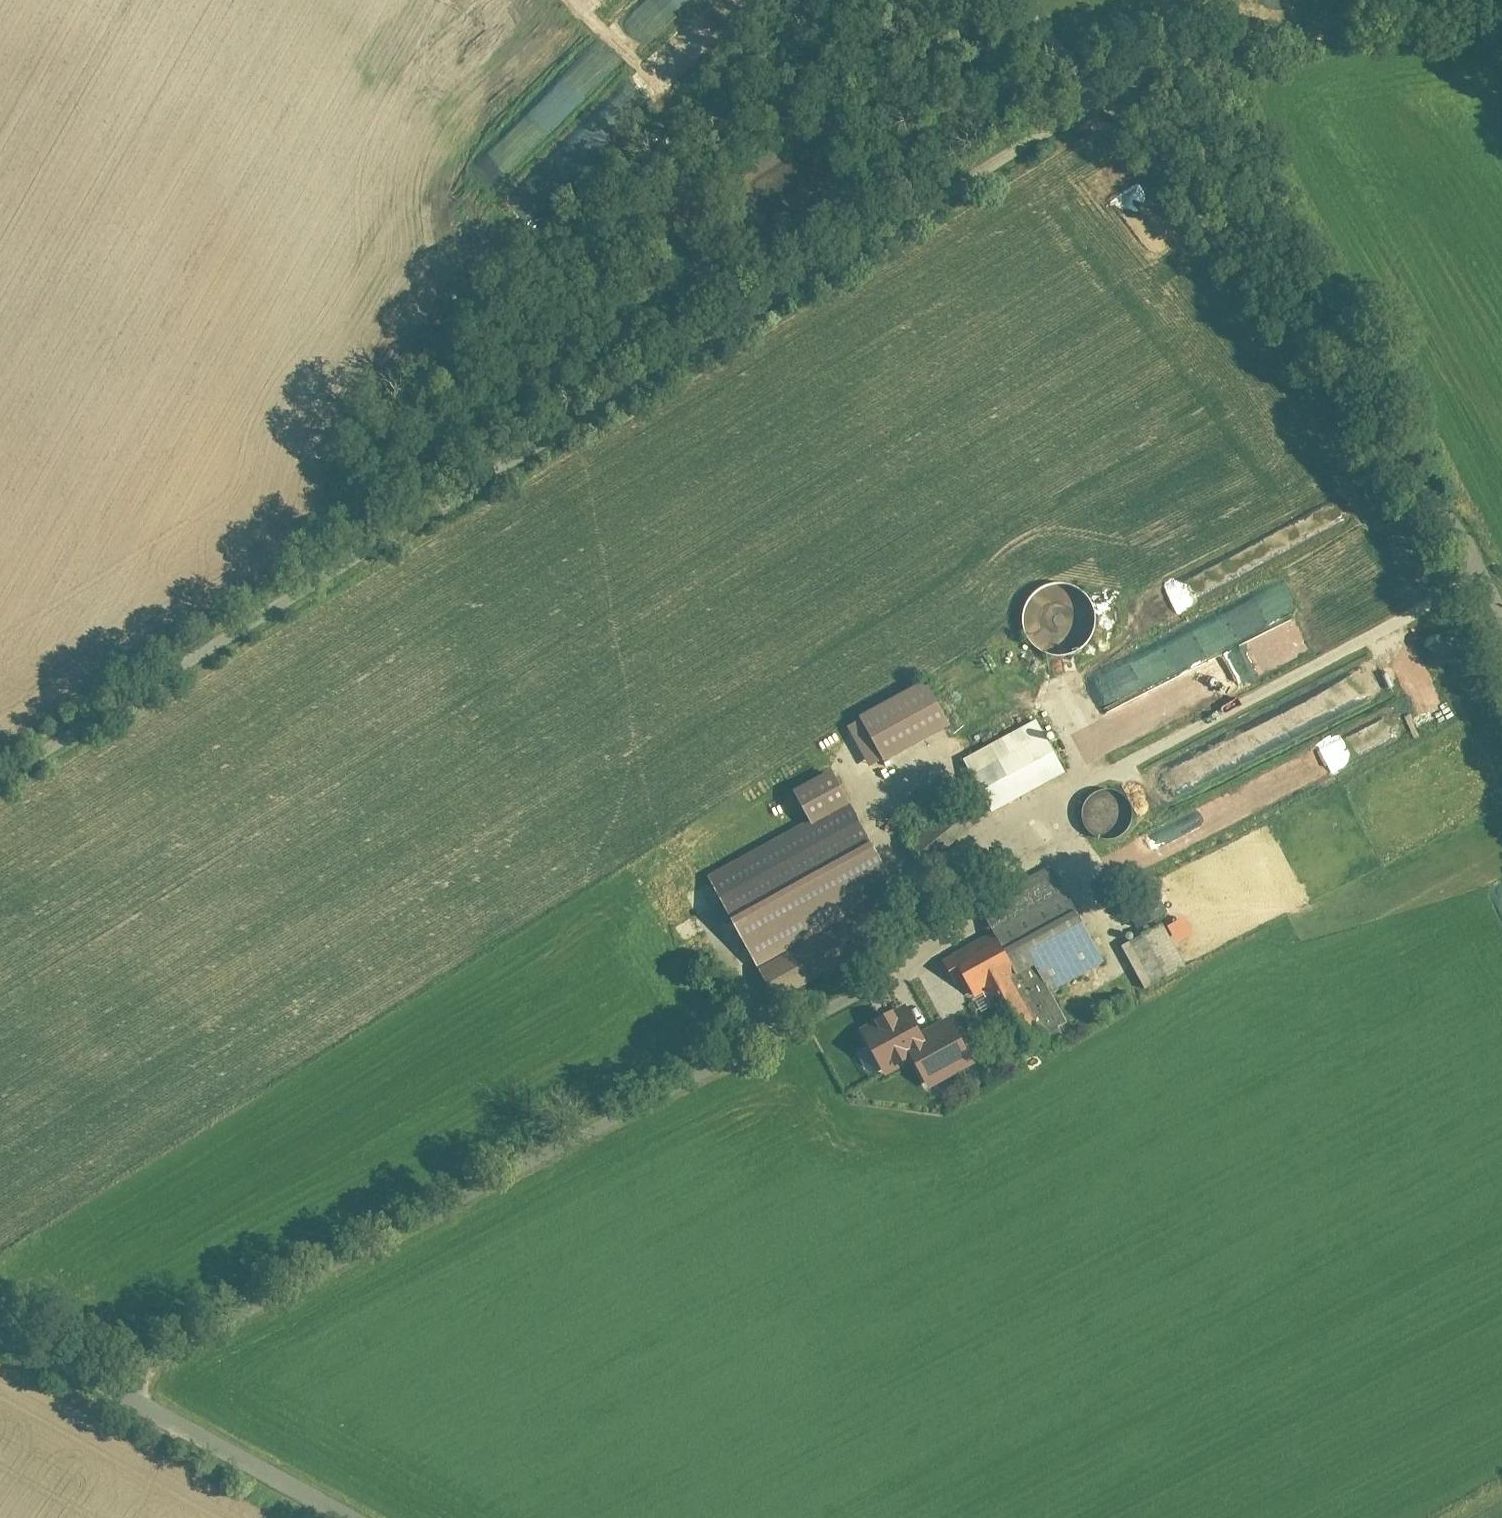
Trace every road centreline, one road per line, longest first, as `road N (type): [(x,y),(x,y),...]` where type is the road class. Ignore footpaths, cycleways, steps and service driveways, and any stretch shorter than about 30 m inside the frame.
road 1 (unclassified): [(1084,105),(0,799)]
road 2 (unclassified): [(1084,105),(1451,529),(1501,625)]
road 3 (unclassified): [(0,1347),(342,1517)]
road 4 (unclassified): [(995,0),(1084,105)]

